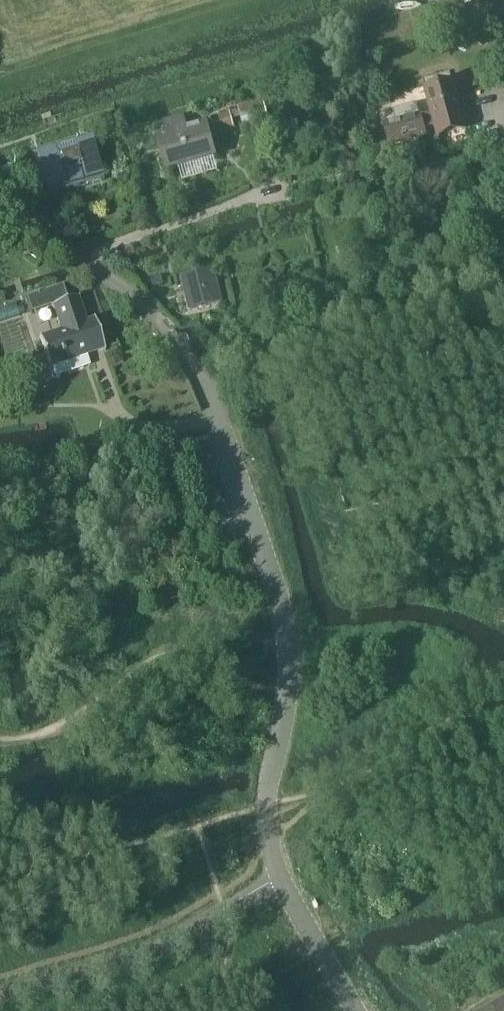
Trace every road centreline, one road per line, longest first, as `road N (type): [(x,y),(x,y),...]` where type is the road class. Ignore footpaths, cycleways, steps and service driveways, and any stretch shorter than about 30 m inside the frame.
road 1 (unclassified): [(279,873),(267,805),(289,658),(216,402),(133,287),(0,212)]
road 2 (unclassified): [(279,873),(354,1010)]

